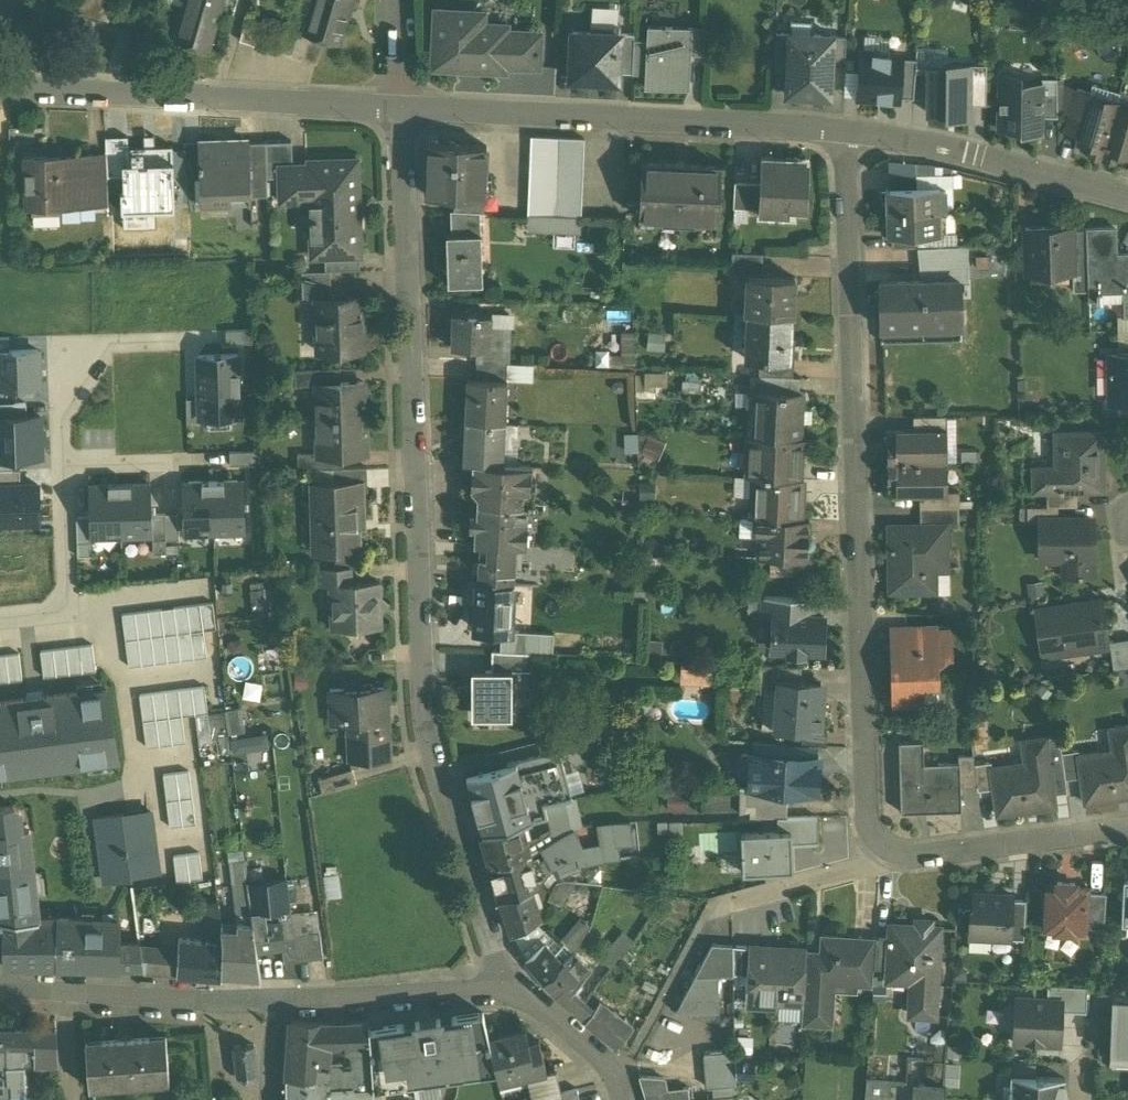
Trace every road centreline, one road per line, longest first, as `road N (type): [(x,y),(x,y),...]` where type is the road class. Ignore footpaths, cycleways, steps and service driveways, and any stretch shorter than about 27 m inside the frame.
road 1 (residential): [(507,992),(427,735),(400,110)]
road 2 (residential): [(839,128),(869,818),(888,852)]
road 3 (residential): [(400,110),(839,128)]
road 4 (residential): [(0,92),(400,110)]
road 5 (residential): [(839,128),(942,147),(1127,201)]
road 6 (residential): [(61,466),(58,350),(207,345)]
road 7 (residential): [(888,852),(915,857),(1127,828)]
road 8 (residential): [(507,992),(266,1004)]
road 9 (residential): [(0,623),(66,612),(61,466)]
road 10 (residential): [(266,1004),(70,1001)]
road 11 (residential): [(888,852),(858,868),(710,905)]
road 12 (residential): [(623,1099),(601,1060),(537,1004),(507,992)]

